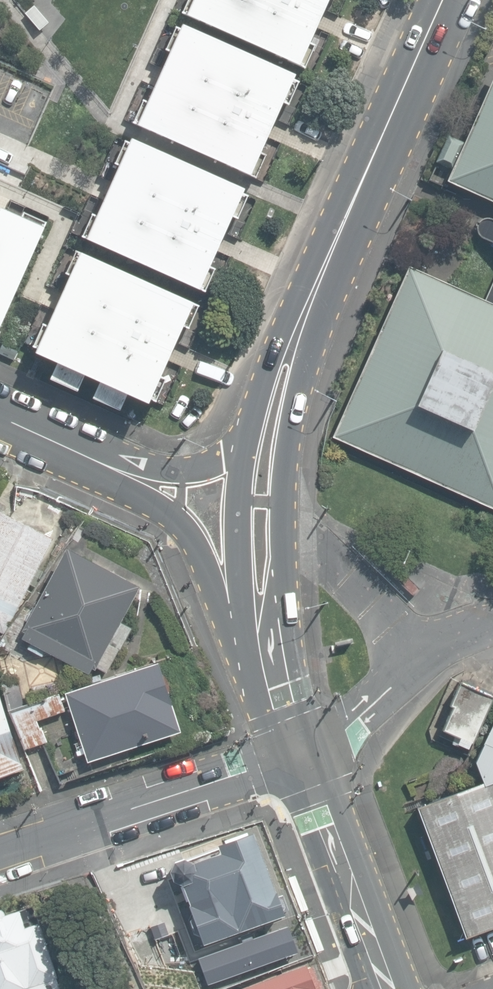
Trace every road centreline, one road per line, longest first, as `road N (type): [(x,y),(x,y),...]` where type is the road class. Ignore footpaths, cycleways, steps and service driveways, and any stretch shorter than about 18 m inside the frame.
road 1 (secondary): [(282,382),(449,0)]
road 2 (secondary): [(273,696),(258,527),(282,382)]
road 3 (residential): [(0,855),(296,757)]
road 4 (residential): [(273,696),(179,524),(117,461)]
road 5 (secondary): [(296,757),(386,988)]
road 6 (residential): [(117,461),(219,445),(282,382)]
road 7 (residential): [(117,461),(0,412)]

